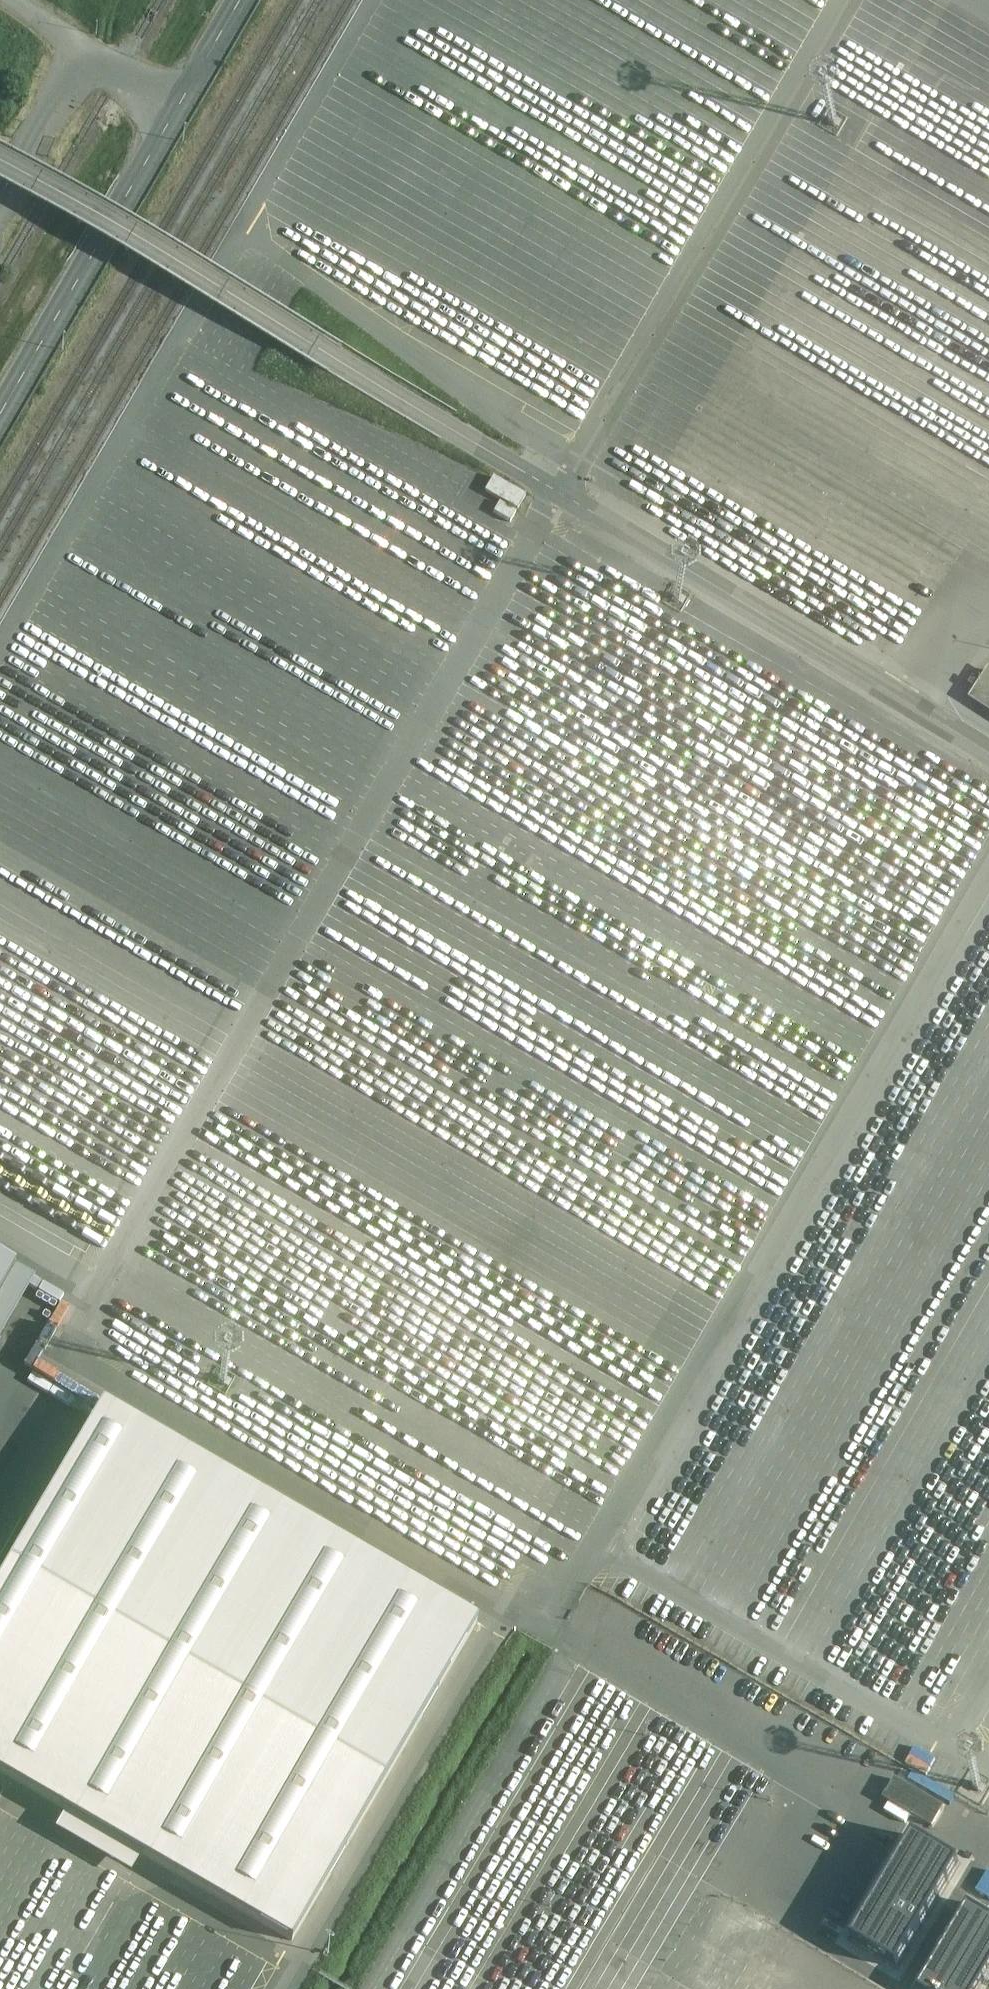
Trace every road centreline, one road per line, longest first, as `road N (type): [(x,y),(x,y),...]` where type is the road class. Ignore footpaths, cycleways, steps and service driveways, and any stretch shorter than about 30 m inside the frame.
road 1 (unclassified): [(554,490),(0,1428)]
road 2 (unclassified): [(0,169),(554,490)]
road 3 (unclassified): [(847,0),(554,490)]
road 4 (unclassified): [(554,490),(988,754)]
road 5 (unclassified): [(242,0),(0,417)]

